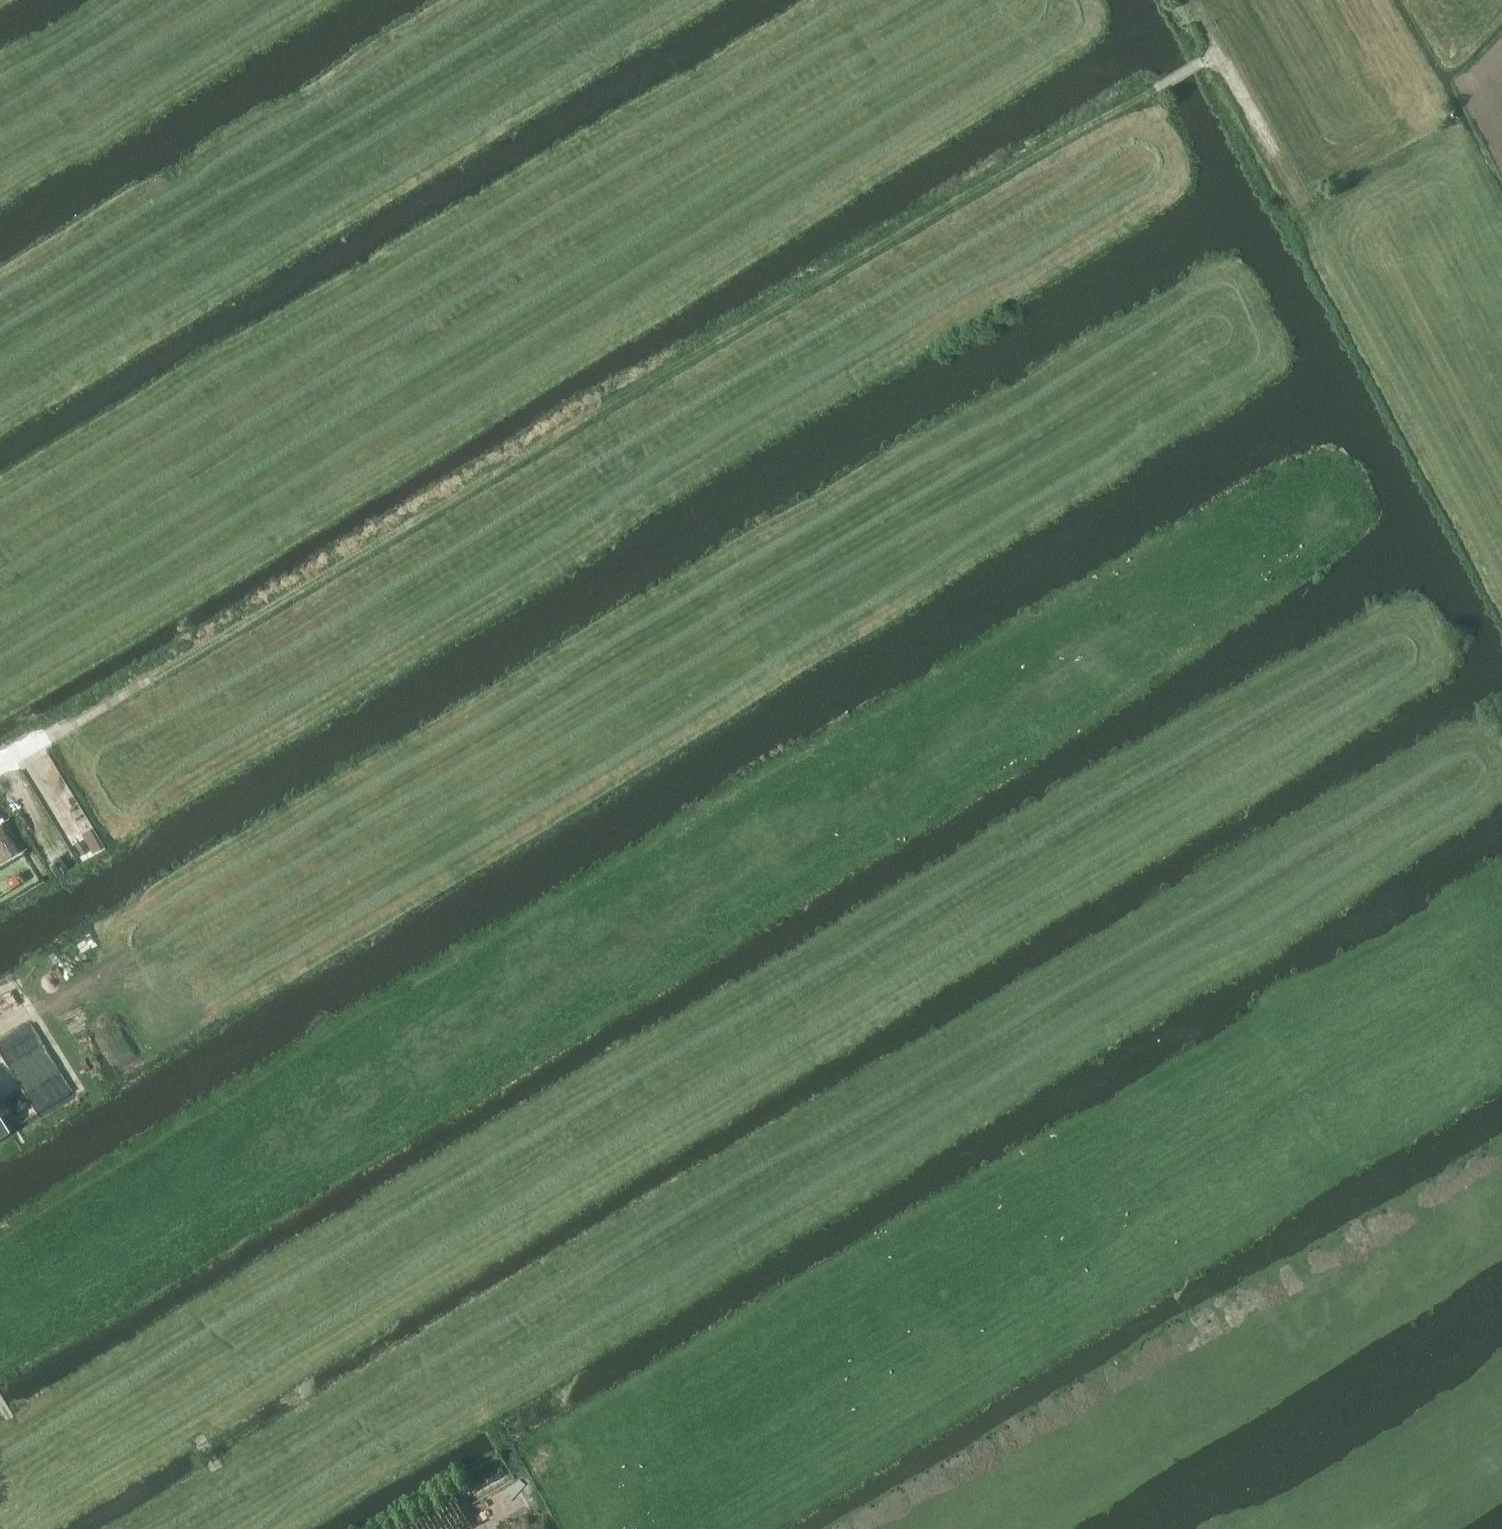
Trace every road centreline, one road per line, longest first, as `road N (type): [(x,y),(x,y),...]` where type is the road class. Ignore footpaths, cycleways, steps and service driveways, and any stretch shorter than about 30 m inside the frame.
road 1 (track): [(0,768),(835,272),(1221,58)]
road 2 (track): [(1501,580),(1221,58)]

